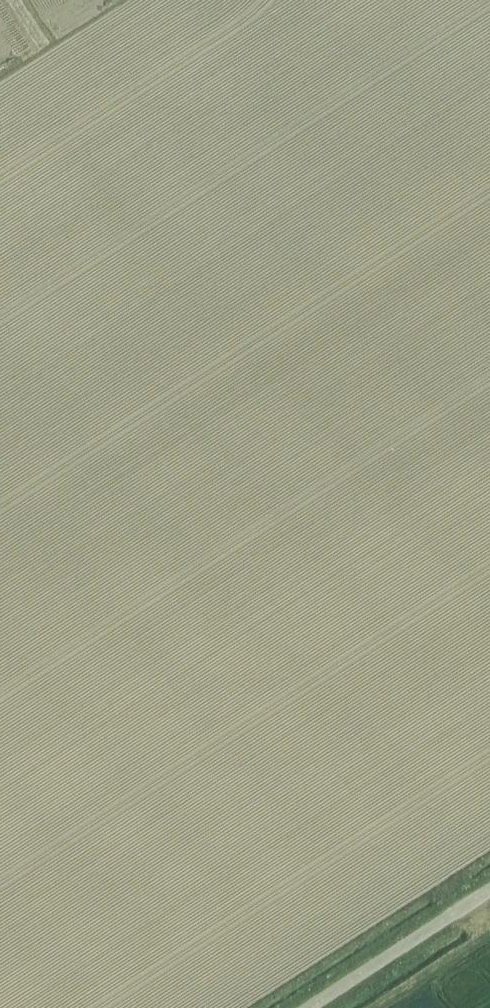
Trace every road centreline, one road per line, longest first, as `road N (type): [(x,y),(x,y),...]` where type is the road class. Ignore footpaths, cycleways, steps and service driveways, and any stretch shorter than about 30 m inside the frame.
road 1 (unclassified): [(307,1007),(489,889)]

